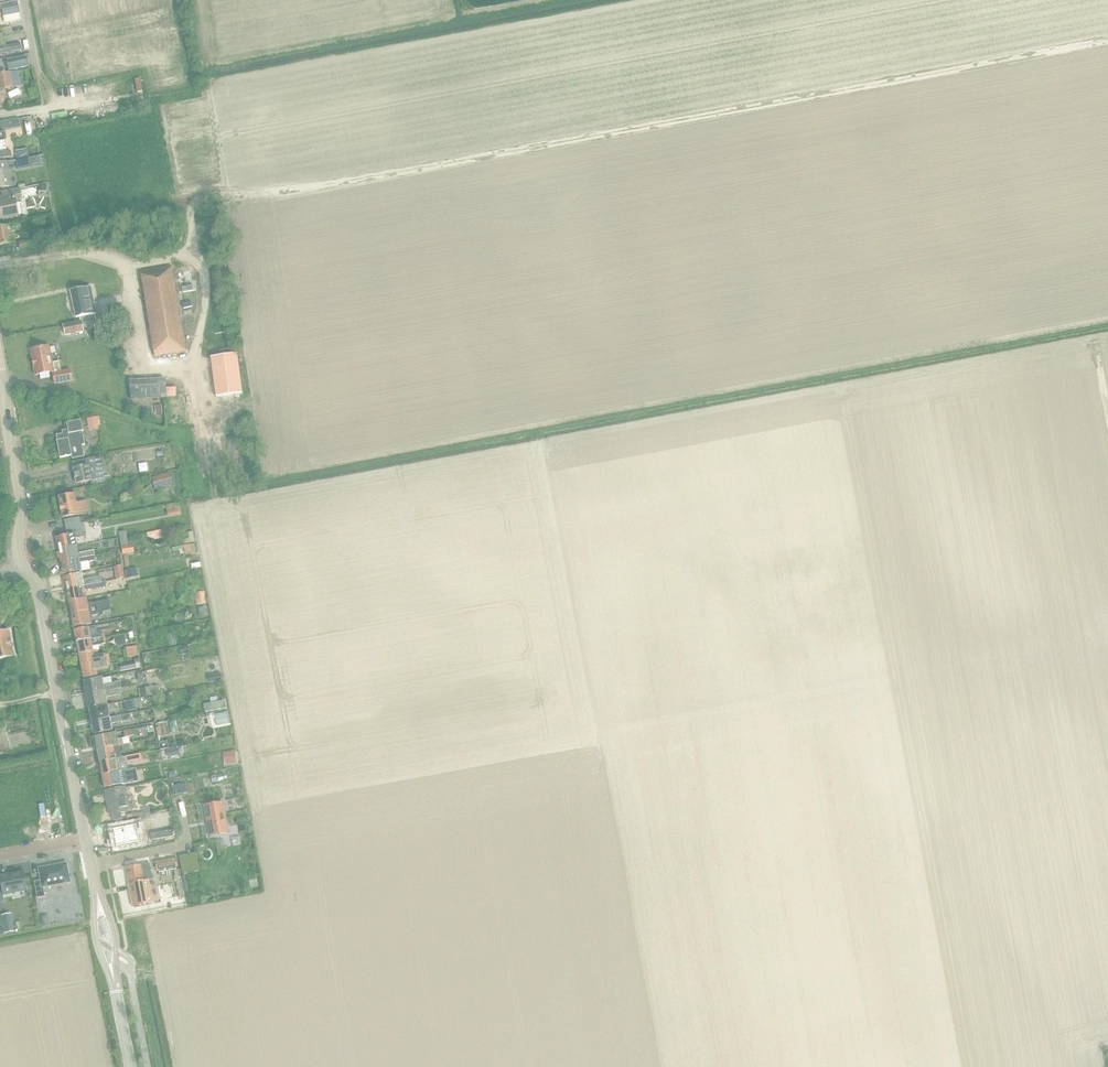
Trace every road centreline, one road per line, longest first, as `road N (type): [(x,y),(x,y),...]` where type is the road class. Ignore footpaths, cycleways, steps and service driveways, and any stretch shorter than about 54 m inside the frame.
road 1 (tertiary): [(85,838),(37,586),(24,568)]
road 2 (tertiary): [(24,568),(0,370)]

